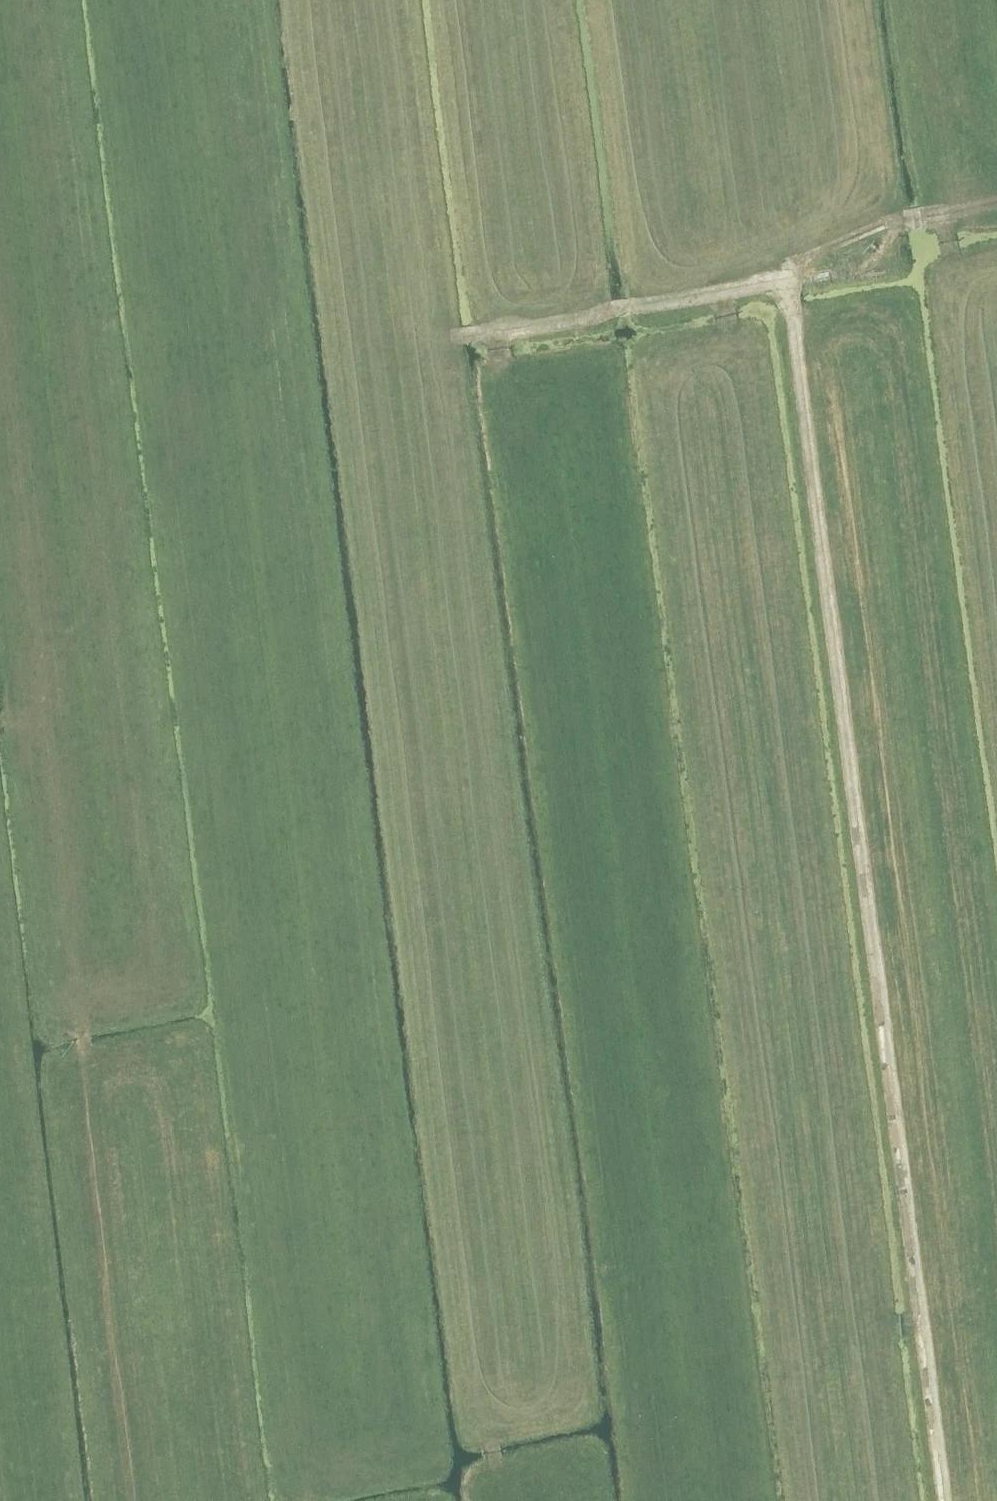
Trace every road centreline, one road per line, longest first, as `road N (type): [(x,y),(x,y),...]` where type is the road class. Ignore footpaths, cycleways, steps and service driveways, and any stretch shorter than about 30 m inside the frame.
road 1 (track): [(947,1500),(790,295),(794,267),(831,248)]
road 2 (track): [(789,283),(455,338)]
road 3 (track): [(836,0),(860,169),(831,248)]
road 4 (track): [(831,248),(892,223),(996,202)]

